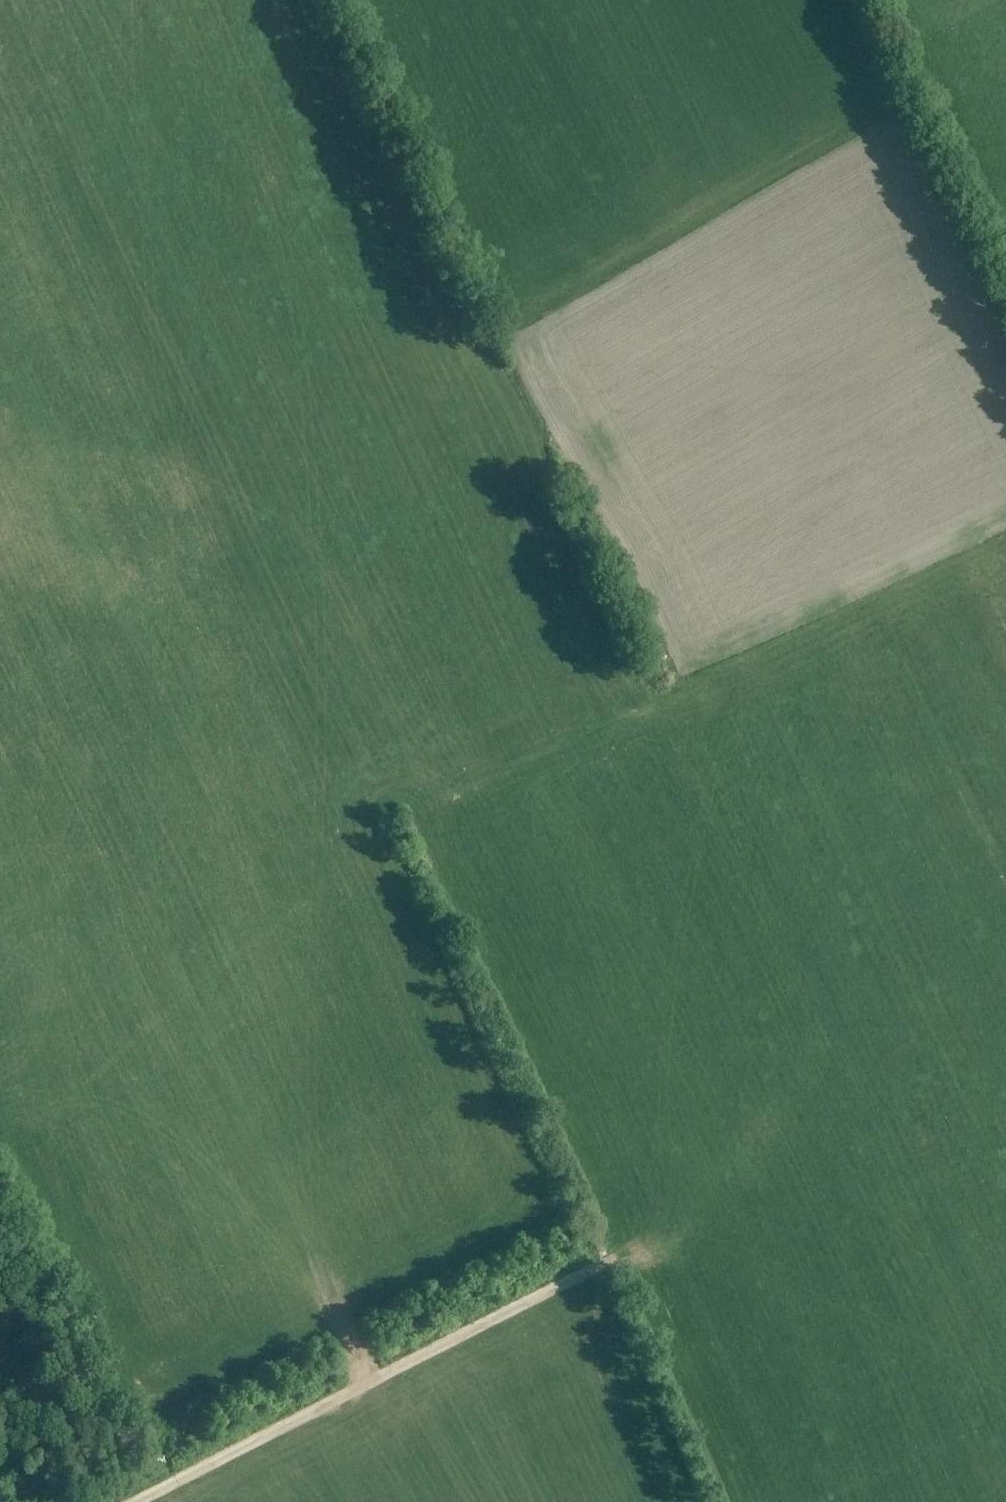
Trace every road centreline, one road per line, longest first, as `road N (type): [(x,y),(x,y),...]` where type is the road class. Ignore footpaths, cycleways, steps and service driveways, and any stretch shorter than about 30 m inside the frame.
road 1 (track): [(606,1264),(133,1501)]
road 2 (track): [(1005,284),(907,90),(913,66),(882,0)]

